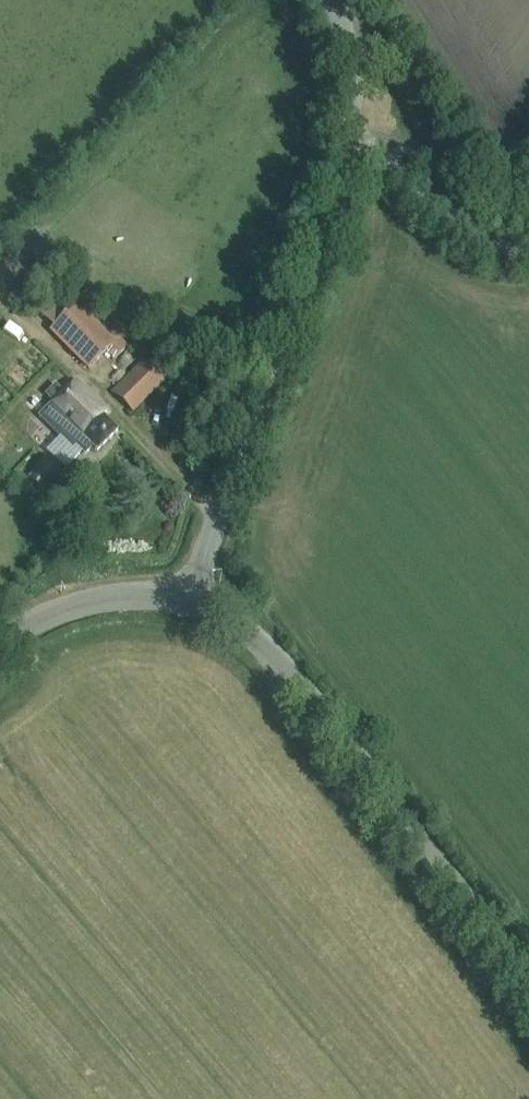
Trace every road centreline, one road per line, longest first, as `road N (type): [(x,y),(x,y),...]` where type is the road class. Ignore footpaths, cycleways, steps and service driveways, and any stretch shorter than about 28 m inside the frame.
road 1 (tertiary): [(188,603),(343,176),(351,90),(333,0)]
road 2 (tertiary): [(528,983),(289,672),(241,629),(188,603)]
road 3 (unclassified): [(0,642),(107,595),(188,603)]

